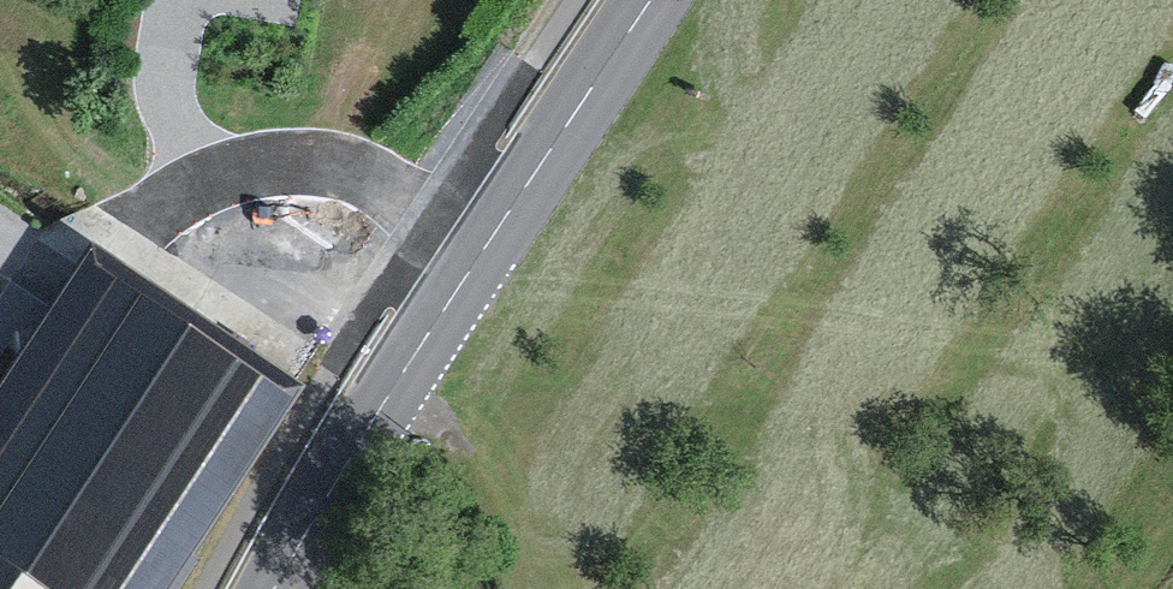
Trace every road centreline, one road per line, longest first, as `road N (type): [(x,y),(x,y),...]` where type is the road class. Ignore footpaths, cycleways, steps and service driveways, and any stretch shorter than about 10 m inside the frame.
road 1 (primary): [(643,0),(421,337),(273,588)]
road 2 (track): [(421,337),(690,400),(910,588)]

